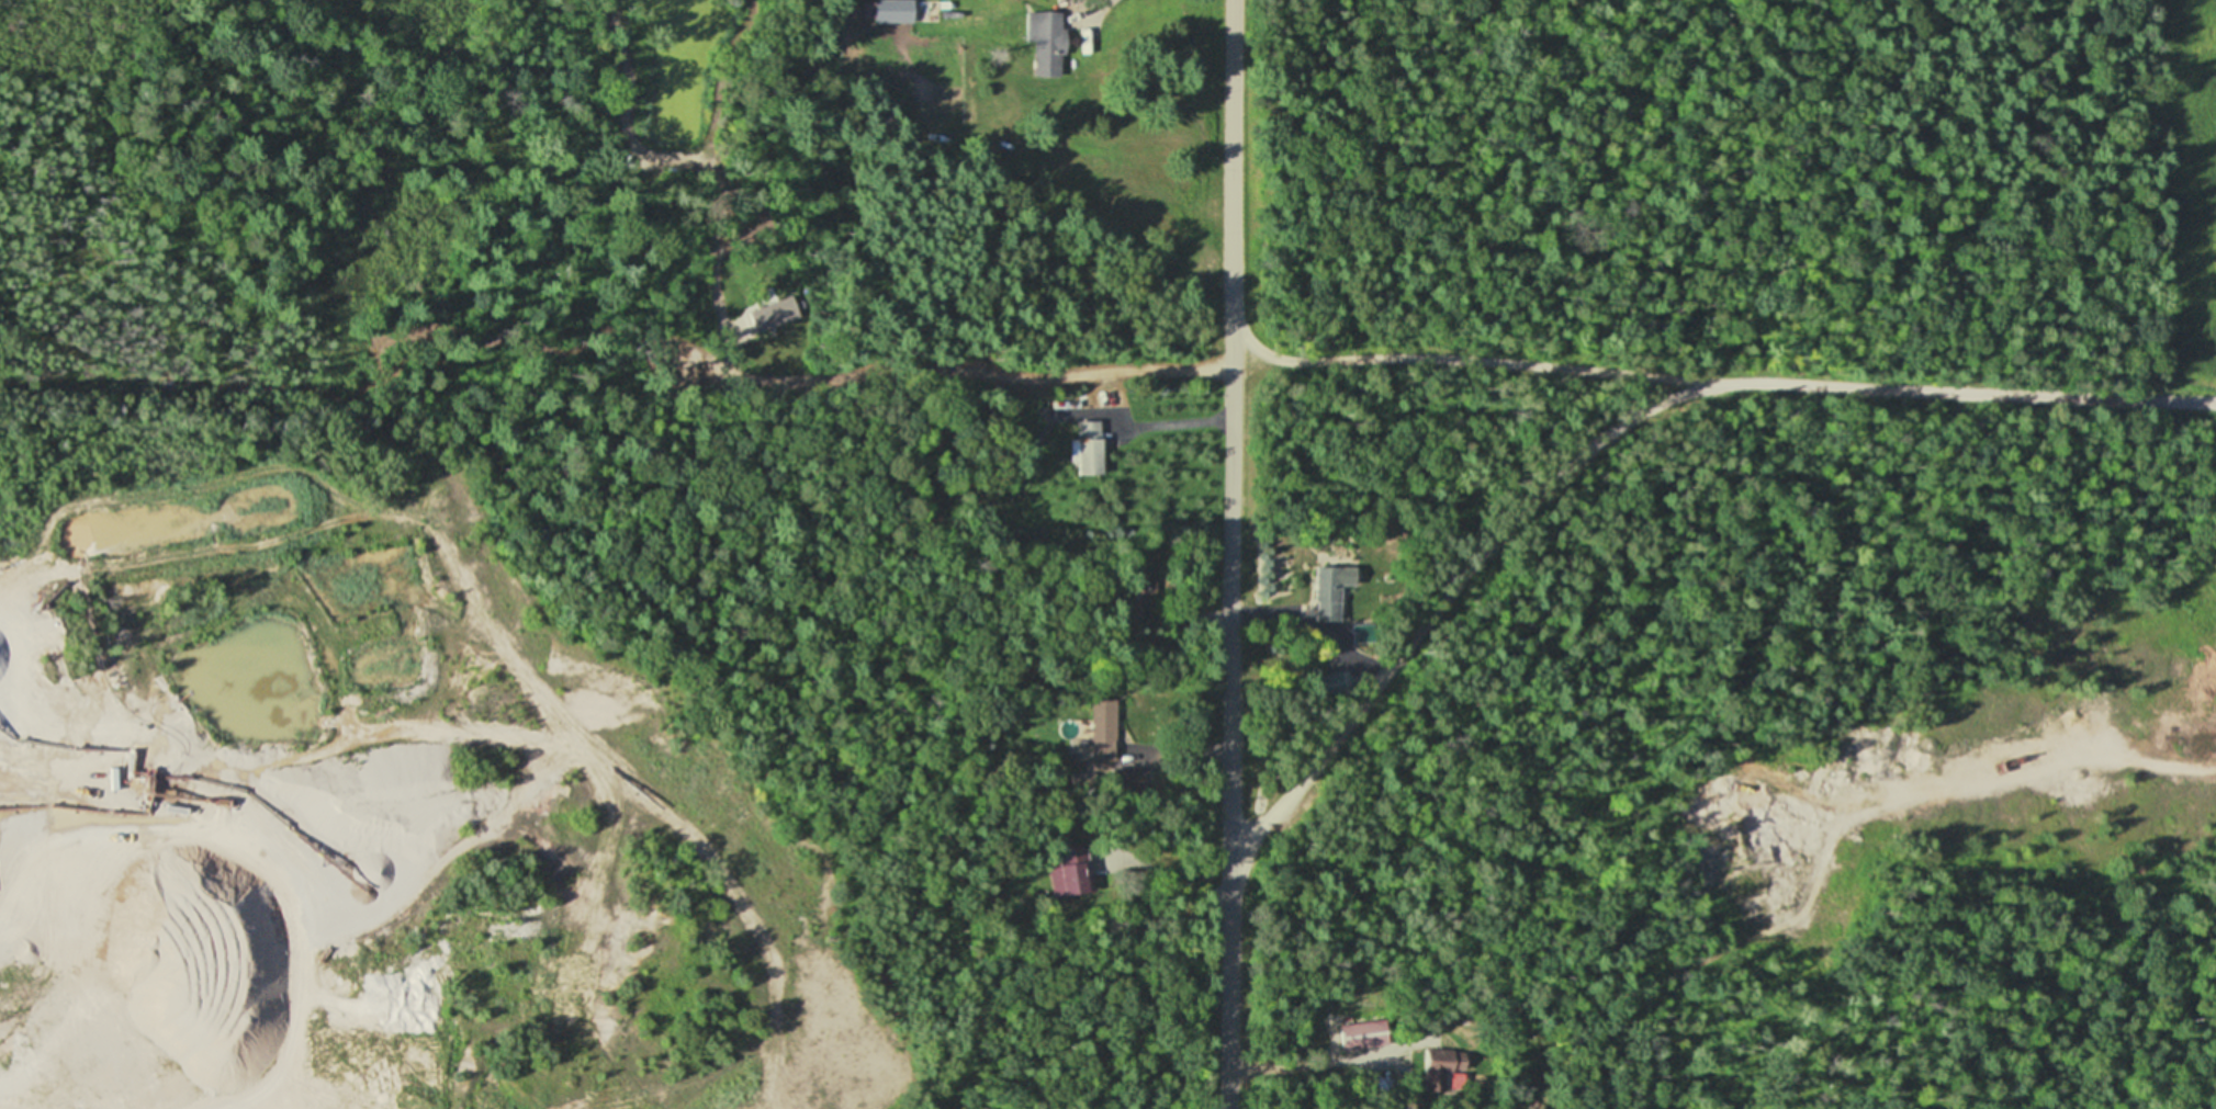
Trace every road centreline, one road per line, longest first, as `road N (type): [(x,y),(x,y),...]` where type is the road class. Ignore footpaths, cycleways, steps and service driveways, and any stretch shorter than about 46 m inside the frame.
road 1 (residential): [(1228,1108),(1233,0)]
road 2 (track): [(2215,768),(2124,755),(1936,790)]

